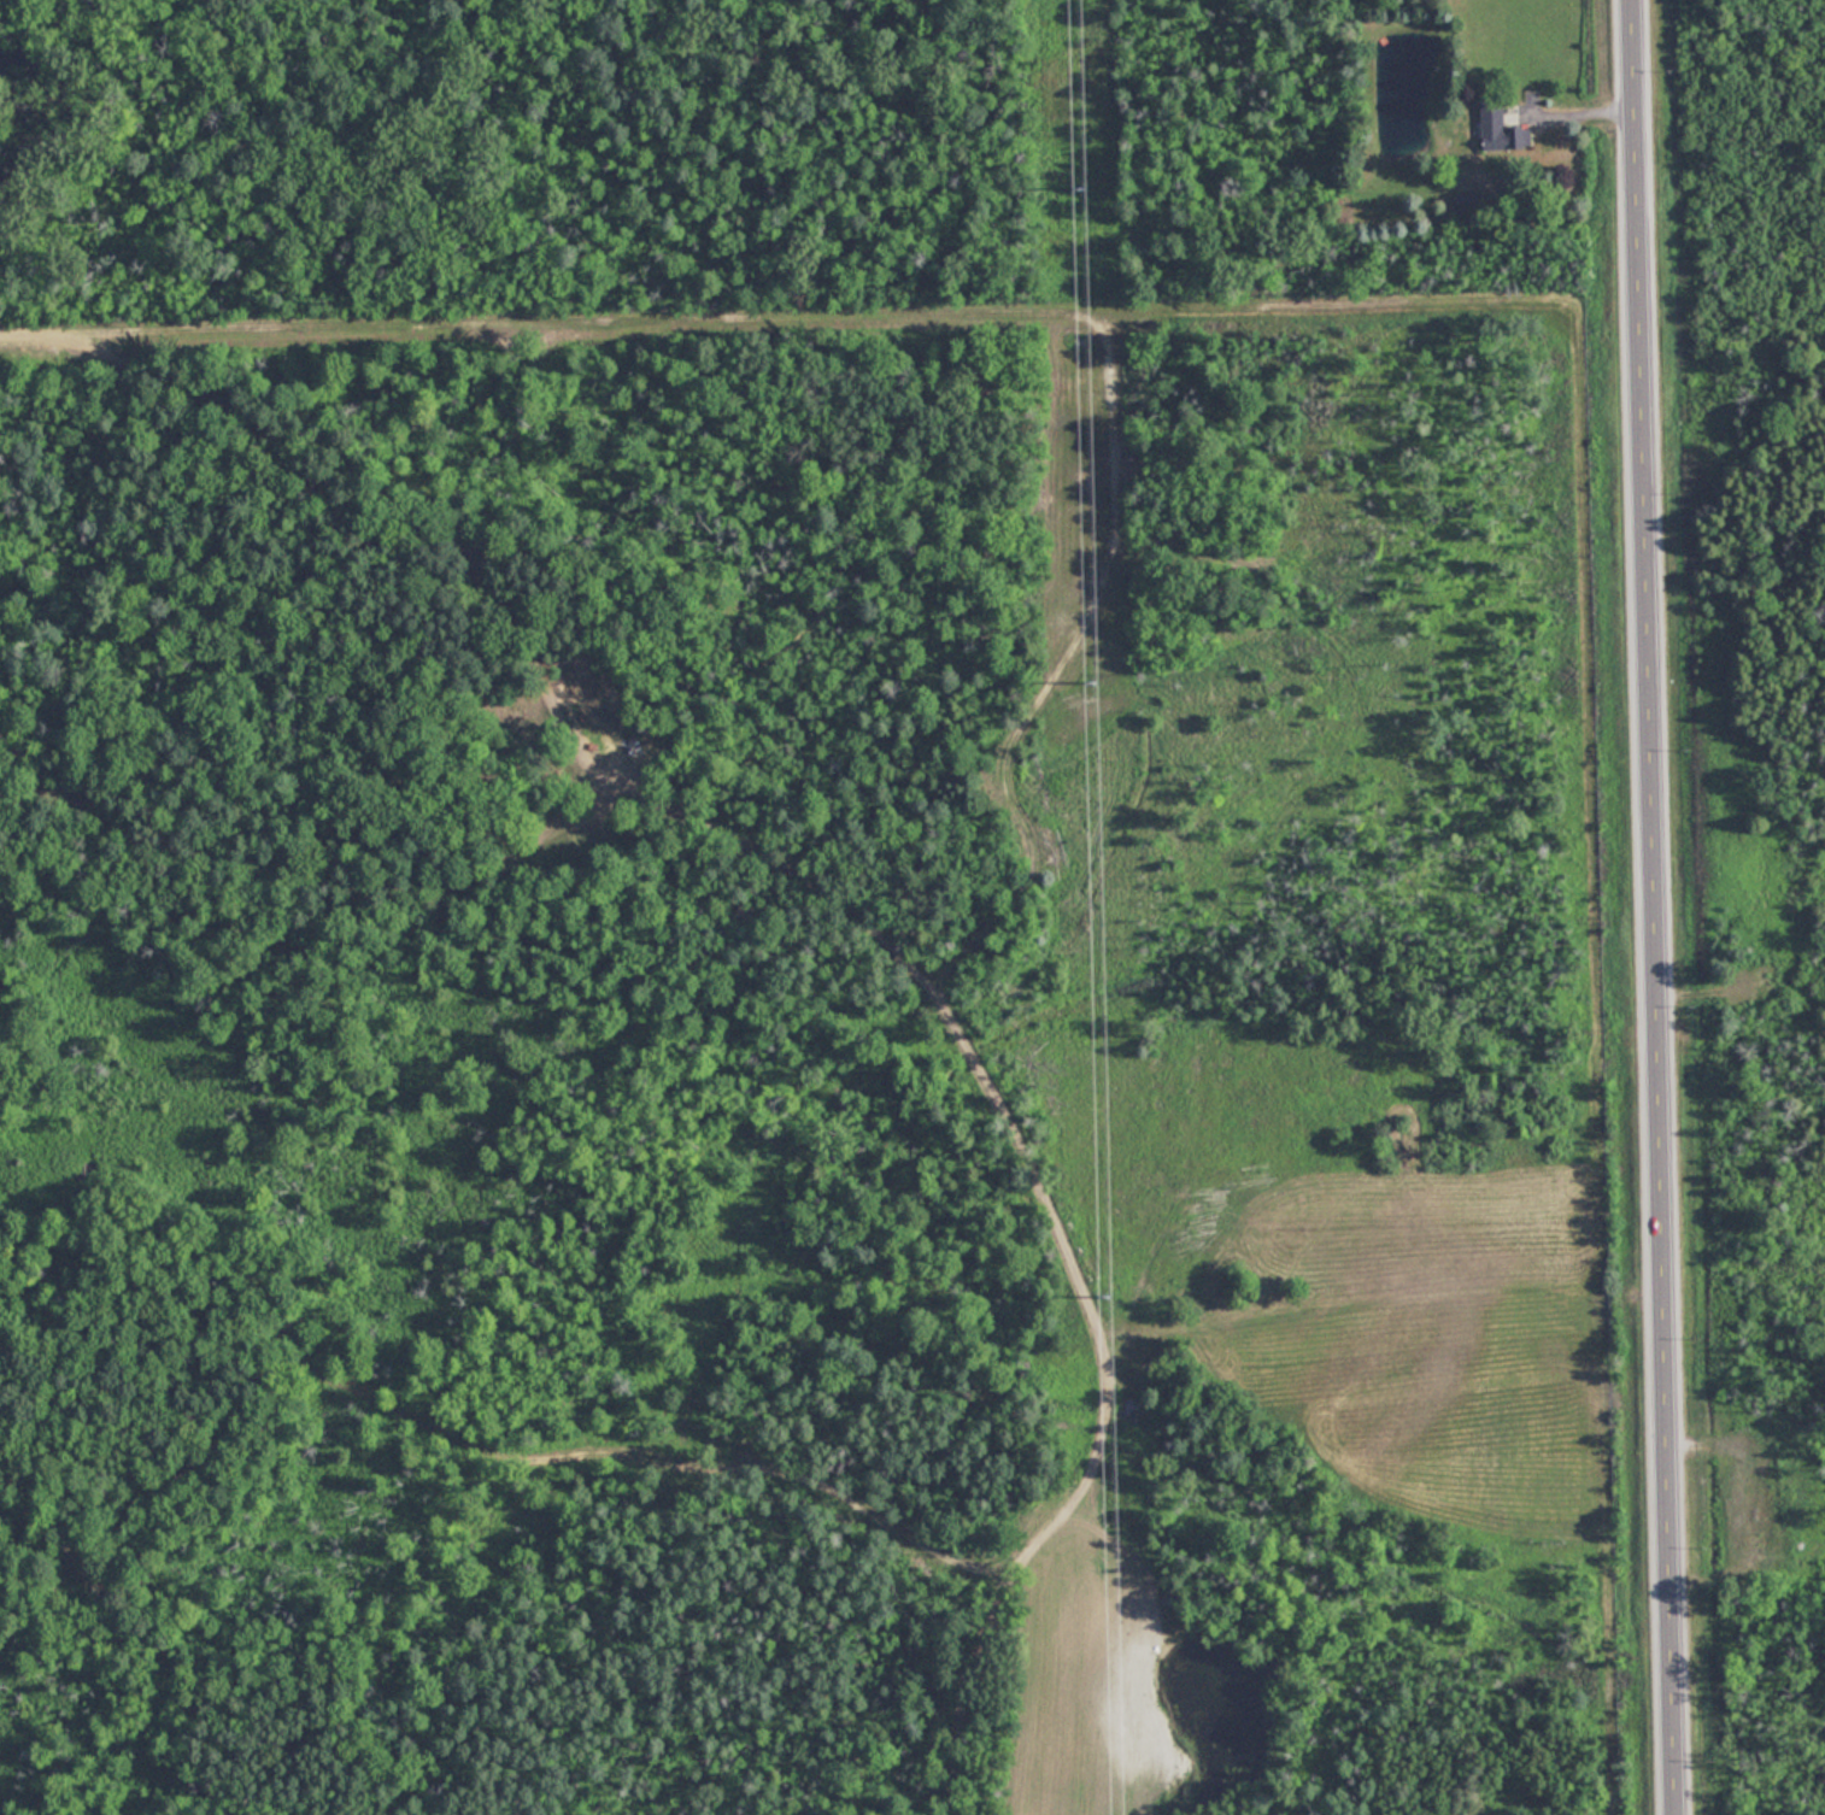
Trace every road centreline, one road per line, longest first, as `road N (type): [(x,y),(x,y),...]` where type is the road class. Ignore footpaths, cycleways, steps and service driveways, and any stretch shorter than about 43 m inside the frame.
road 1 (primary): [(1675,1814),(1633,0)]

